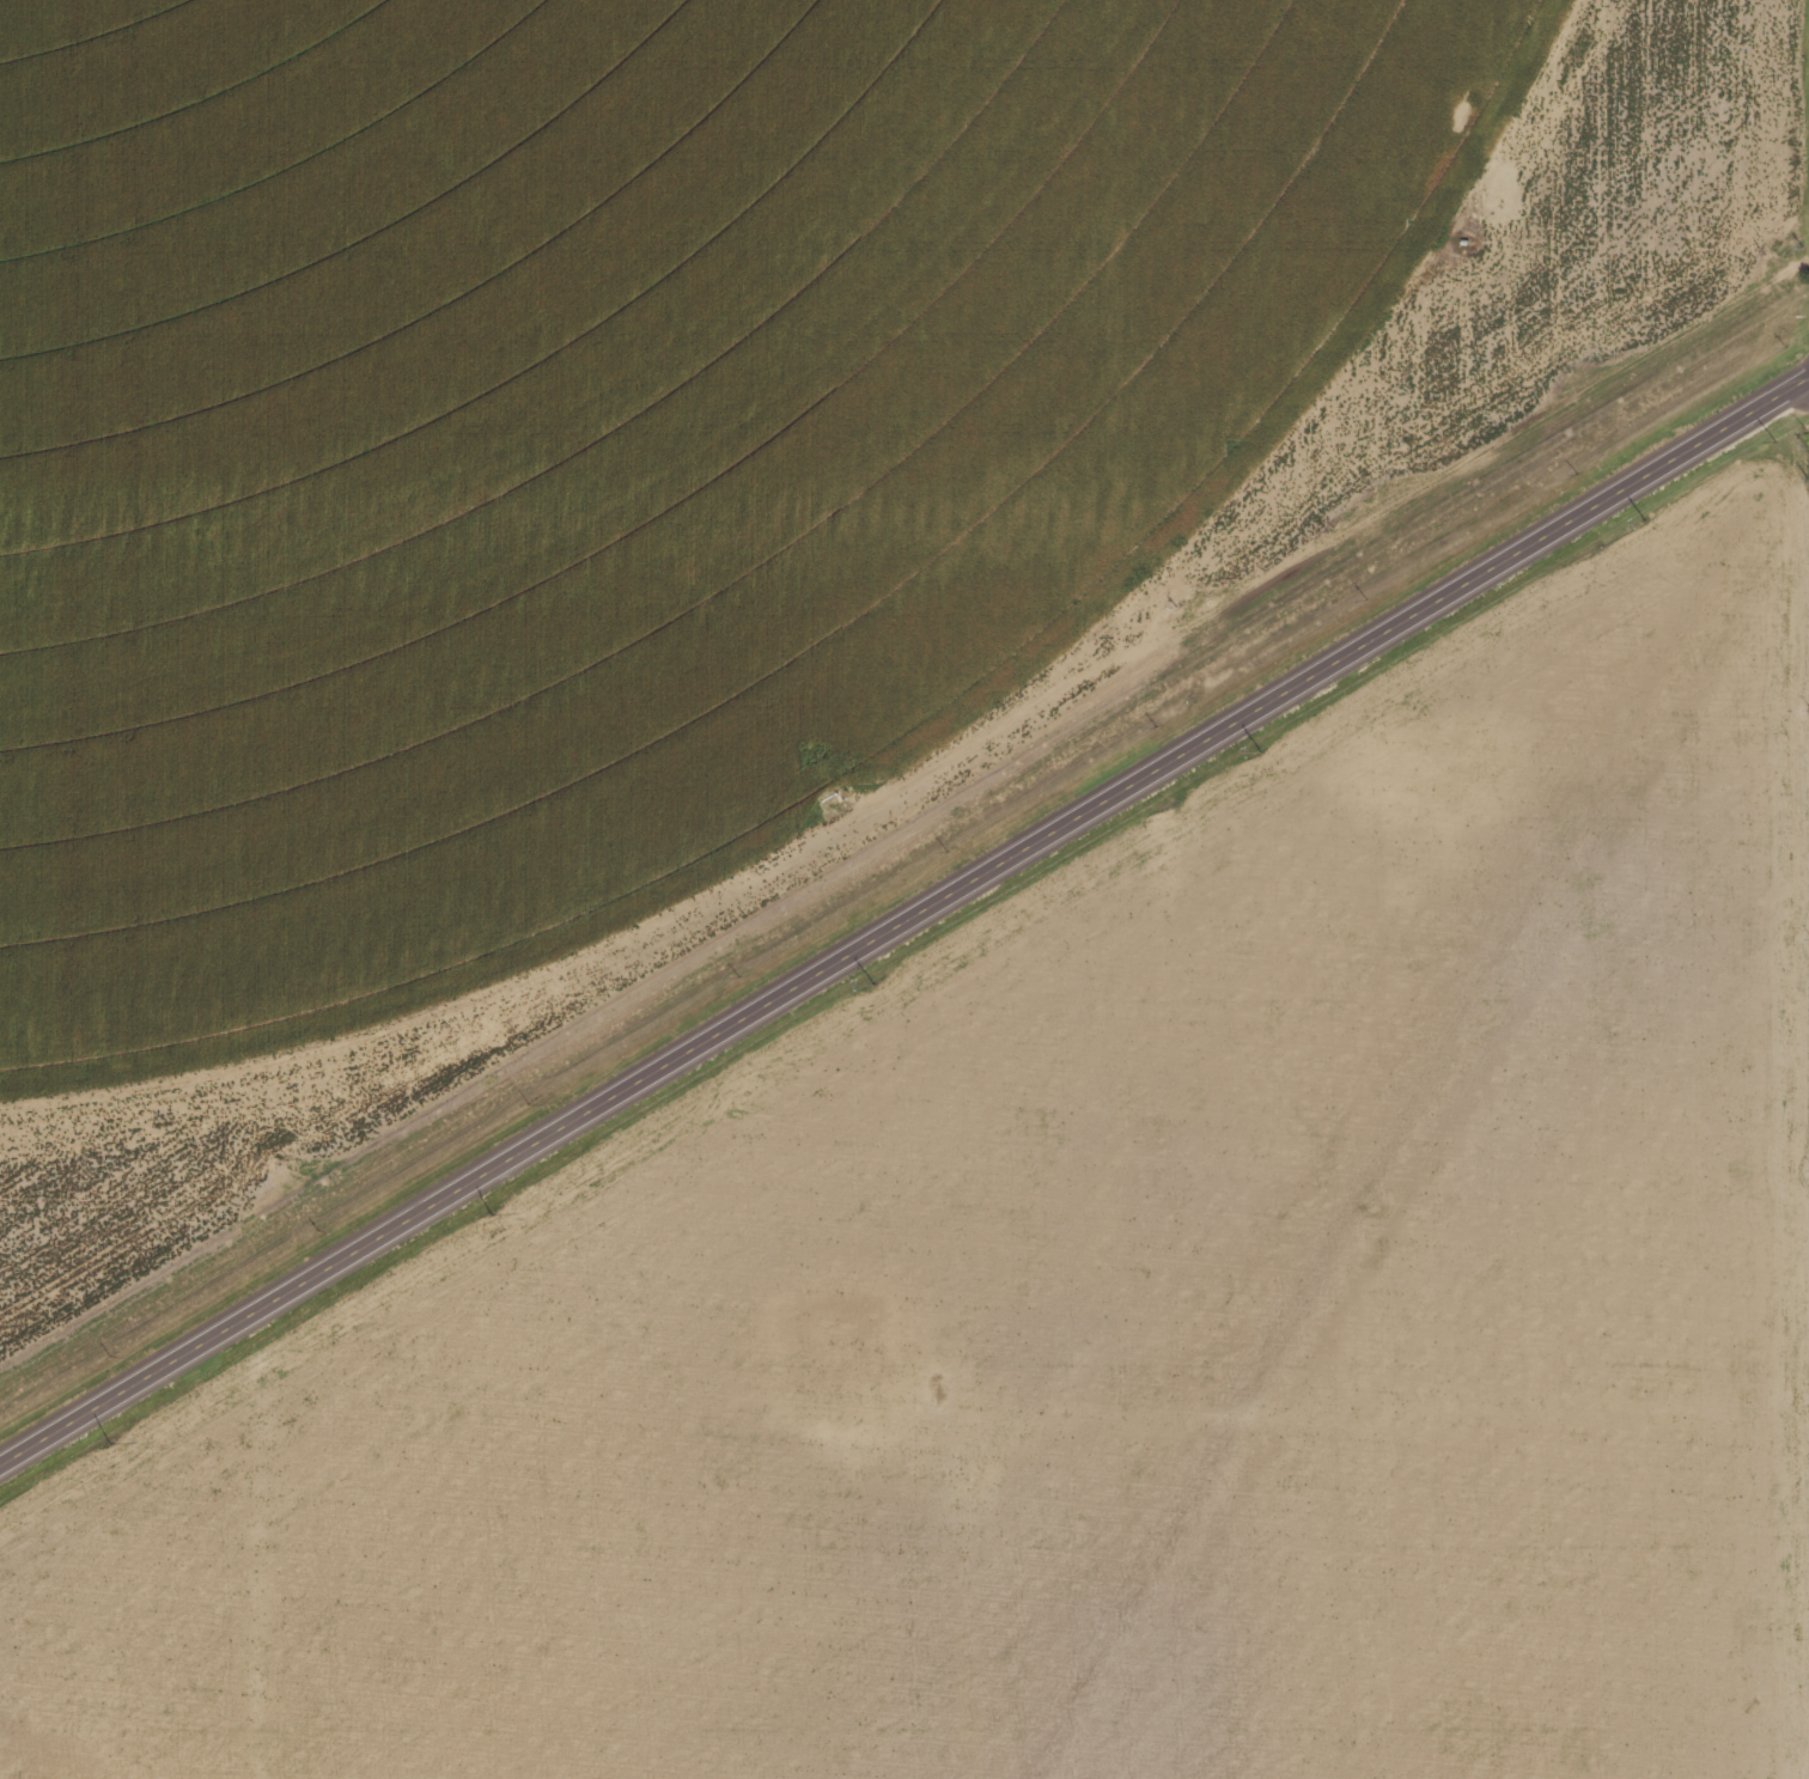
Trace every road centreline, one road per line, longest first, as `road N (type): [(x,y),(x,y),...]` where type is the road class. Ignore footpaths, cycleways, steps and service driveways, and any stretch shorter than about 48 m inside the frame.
road 1 (primary): [(0,1469),(1808,383)]

